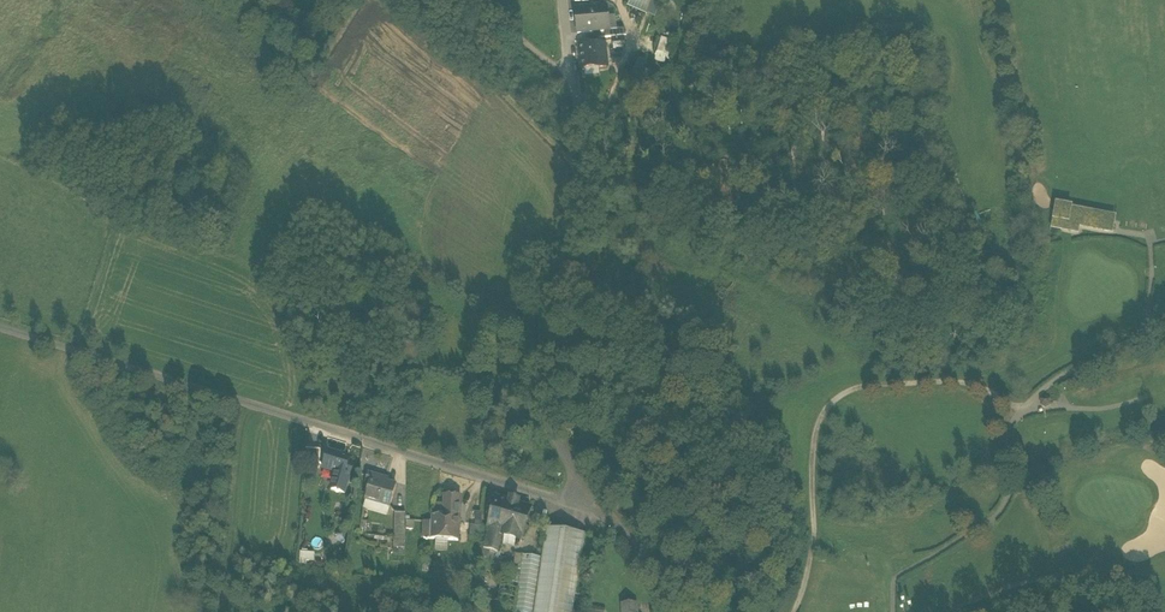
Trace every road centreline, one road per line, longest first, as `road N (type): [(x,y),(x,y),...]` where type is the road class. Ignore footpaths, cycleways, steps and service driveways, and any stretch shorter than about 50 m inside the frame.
road 1 (residential): [(594,494),(568,504),(0,330)]
road 2 (unclassified): [(563,0),(583,185),(542,351),(541,392),(548,419),(594,494)]
road 3 (track): [(222,611),(251,403)]
road 4 (unclassified): [(672,611),(659,580),(594,494)]

